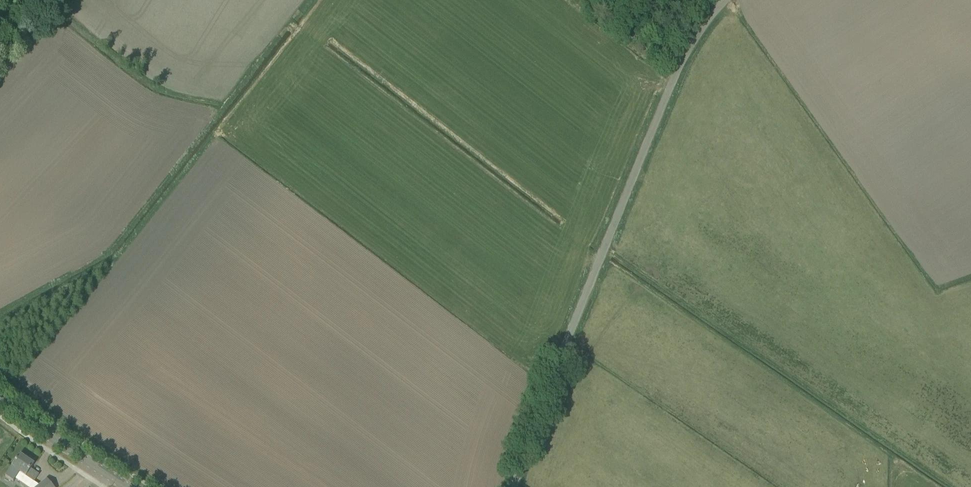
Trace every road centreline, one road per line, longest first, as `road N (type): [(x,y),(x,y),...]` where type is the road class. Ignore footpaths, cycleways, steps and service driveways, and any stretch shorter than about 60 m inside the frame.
road 1 (unclassified): [(518,486),(573,329),(689,54),(730,0)]
road 2 (tertiary): [(125,486),(0,400)]

